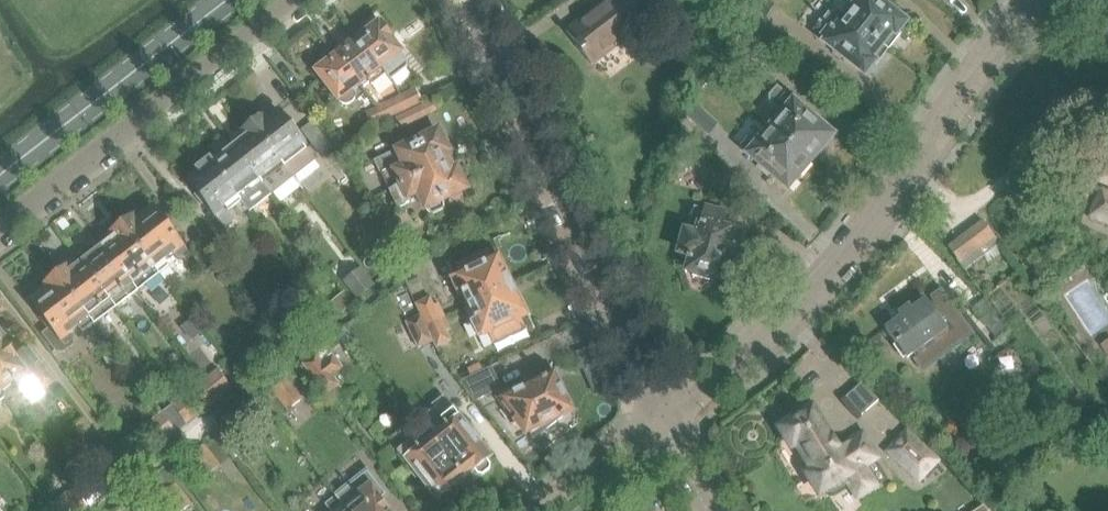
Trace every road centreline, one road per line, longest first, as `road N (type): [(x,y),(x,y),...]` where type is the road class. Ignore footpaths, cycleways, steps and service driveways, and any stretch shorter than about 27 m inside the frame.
road 1 (residential): [(661,413),(714,383),(788,320),(883,214),(1037,0)]
road 2 (residential): [(661,413),(460,0)]
road 3 (residential): [(0,227),(298,0)]
road 4 (tertiary): [(0,177),(229,0)]
road 5 (residential): [(537,510),(661,413)]

